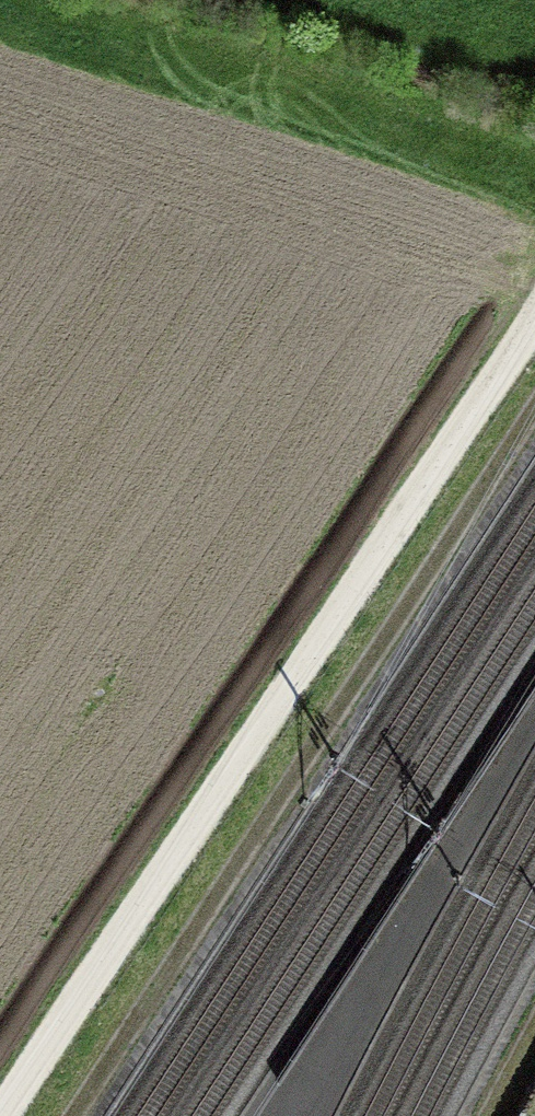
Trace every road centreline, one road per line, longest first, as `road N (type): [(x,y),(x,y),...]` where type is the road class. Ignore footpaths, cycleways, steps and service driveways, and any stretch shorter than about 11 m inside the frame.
road 1 (track): [(534,310),(0,1095)]
road 2 (track): [(534,409),(75,1115)]

